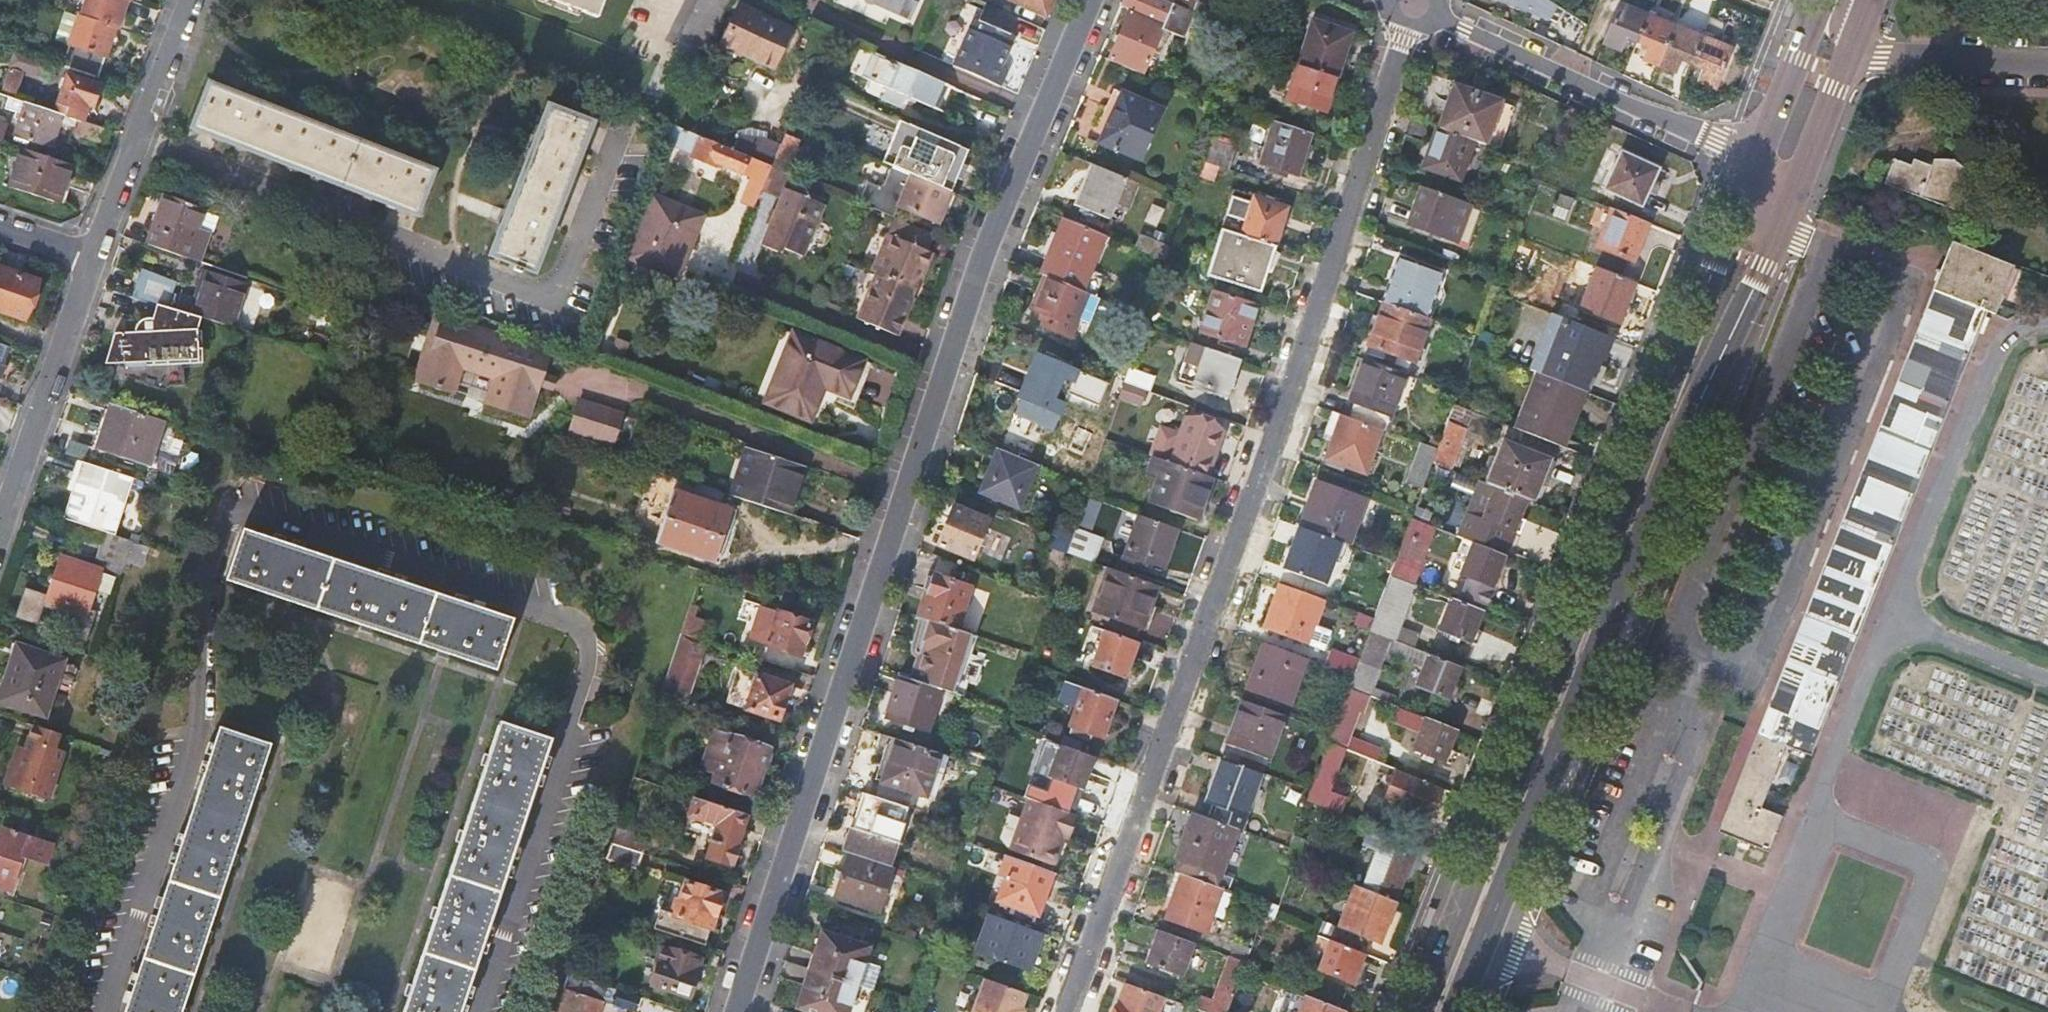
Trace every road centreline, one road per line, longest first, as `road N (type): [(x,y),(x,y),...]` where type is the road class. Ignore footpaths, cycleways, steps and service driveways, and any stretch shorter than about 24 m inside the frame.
road 1 (residential): [(1095,0),(988,260),(738,1011)]
road 2 (residential): [(1419,4),(1060,1011)]
road 3 (secondary): [(1749,158),(1722,248),(1419,1011)]
road 4 (secondary): [(1455,1011),(1685,432),(1795,183)]
road 5 (residential): [(1749,158),(1461,30),(1419,4)]
road 6 (residential): [(191,0),(85,271)]
road 7 (residential): [(85,271),(0,526)]
road 8 (residential): [(1850,53),(2047,65)]
road 9 (secondary): [(1812,0),(1749,158)]
road 10 (secondary): [(1795,183),(1850,53)]

